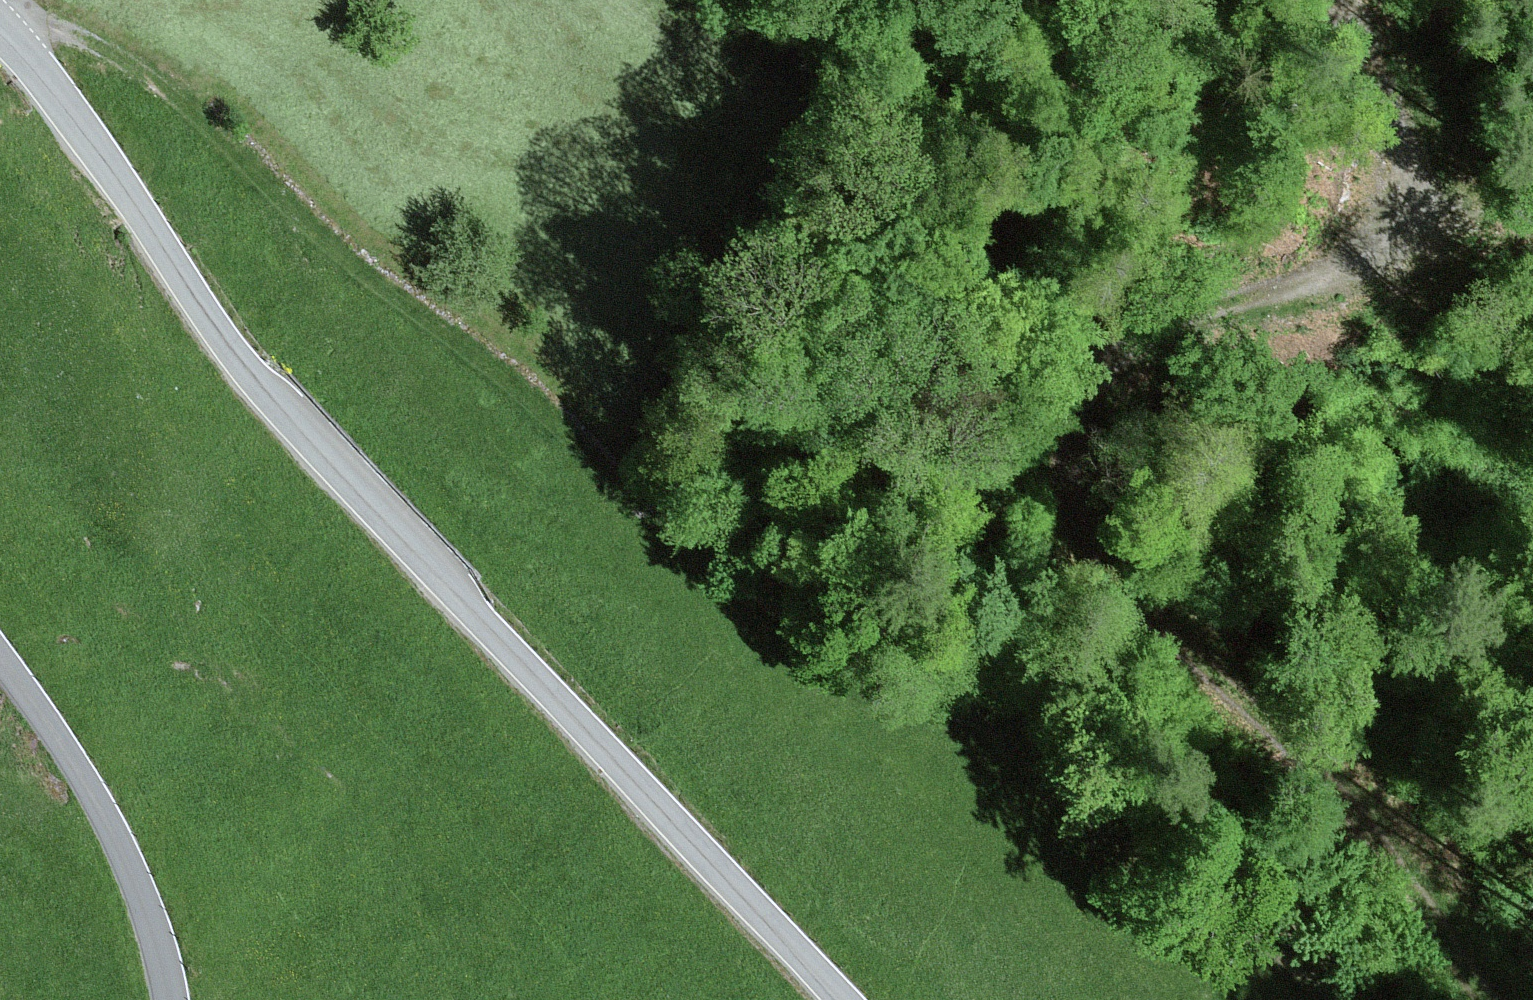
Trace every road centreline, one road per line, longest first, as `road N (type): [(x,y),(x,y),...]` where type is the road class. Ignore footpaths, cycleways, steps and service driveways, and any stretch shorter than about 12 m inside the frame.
road 1 (track): [(1321,999),(978,715),(638,500),(521,391),(347,255),(192,107),(54,25),(0,8)]
road 2 (track): [(1486,999),(1392,861),(1115,571),(1076,461),(1106,372),(1146,323),(1279,287),(1382,227),(1407,158),(1346,0)]
road 3 (unclassified): [(845,999),(332,465),(219,333),(88,133),(0,30)]
road 4 (track): [(638,500),(772,476),(1146,323)]
road 5 (unclassified): [(0,657),(115,835),(169,999)]

